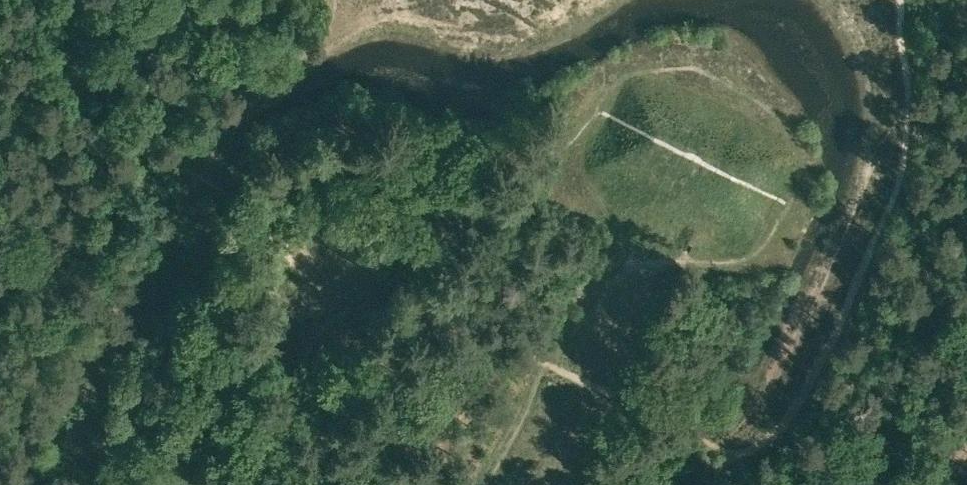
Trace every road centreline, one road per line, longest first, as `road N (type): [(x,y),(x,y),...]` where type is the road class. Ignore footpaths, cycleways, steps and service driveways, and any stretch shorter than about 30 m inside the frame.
road 1 (track): [(272,0),(109,66),(0,85)]
road 2 (track): [(485,484),(551,368)]

